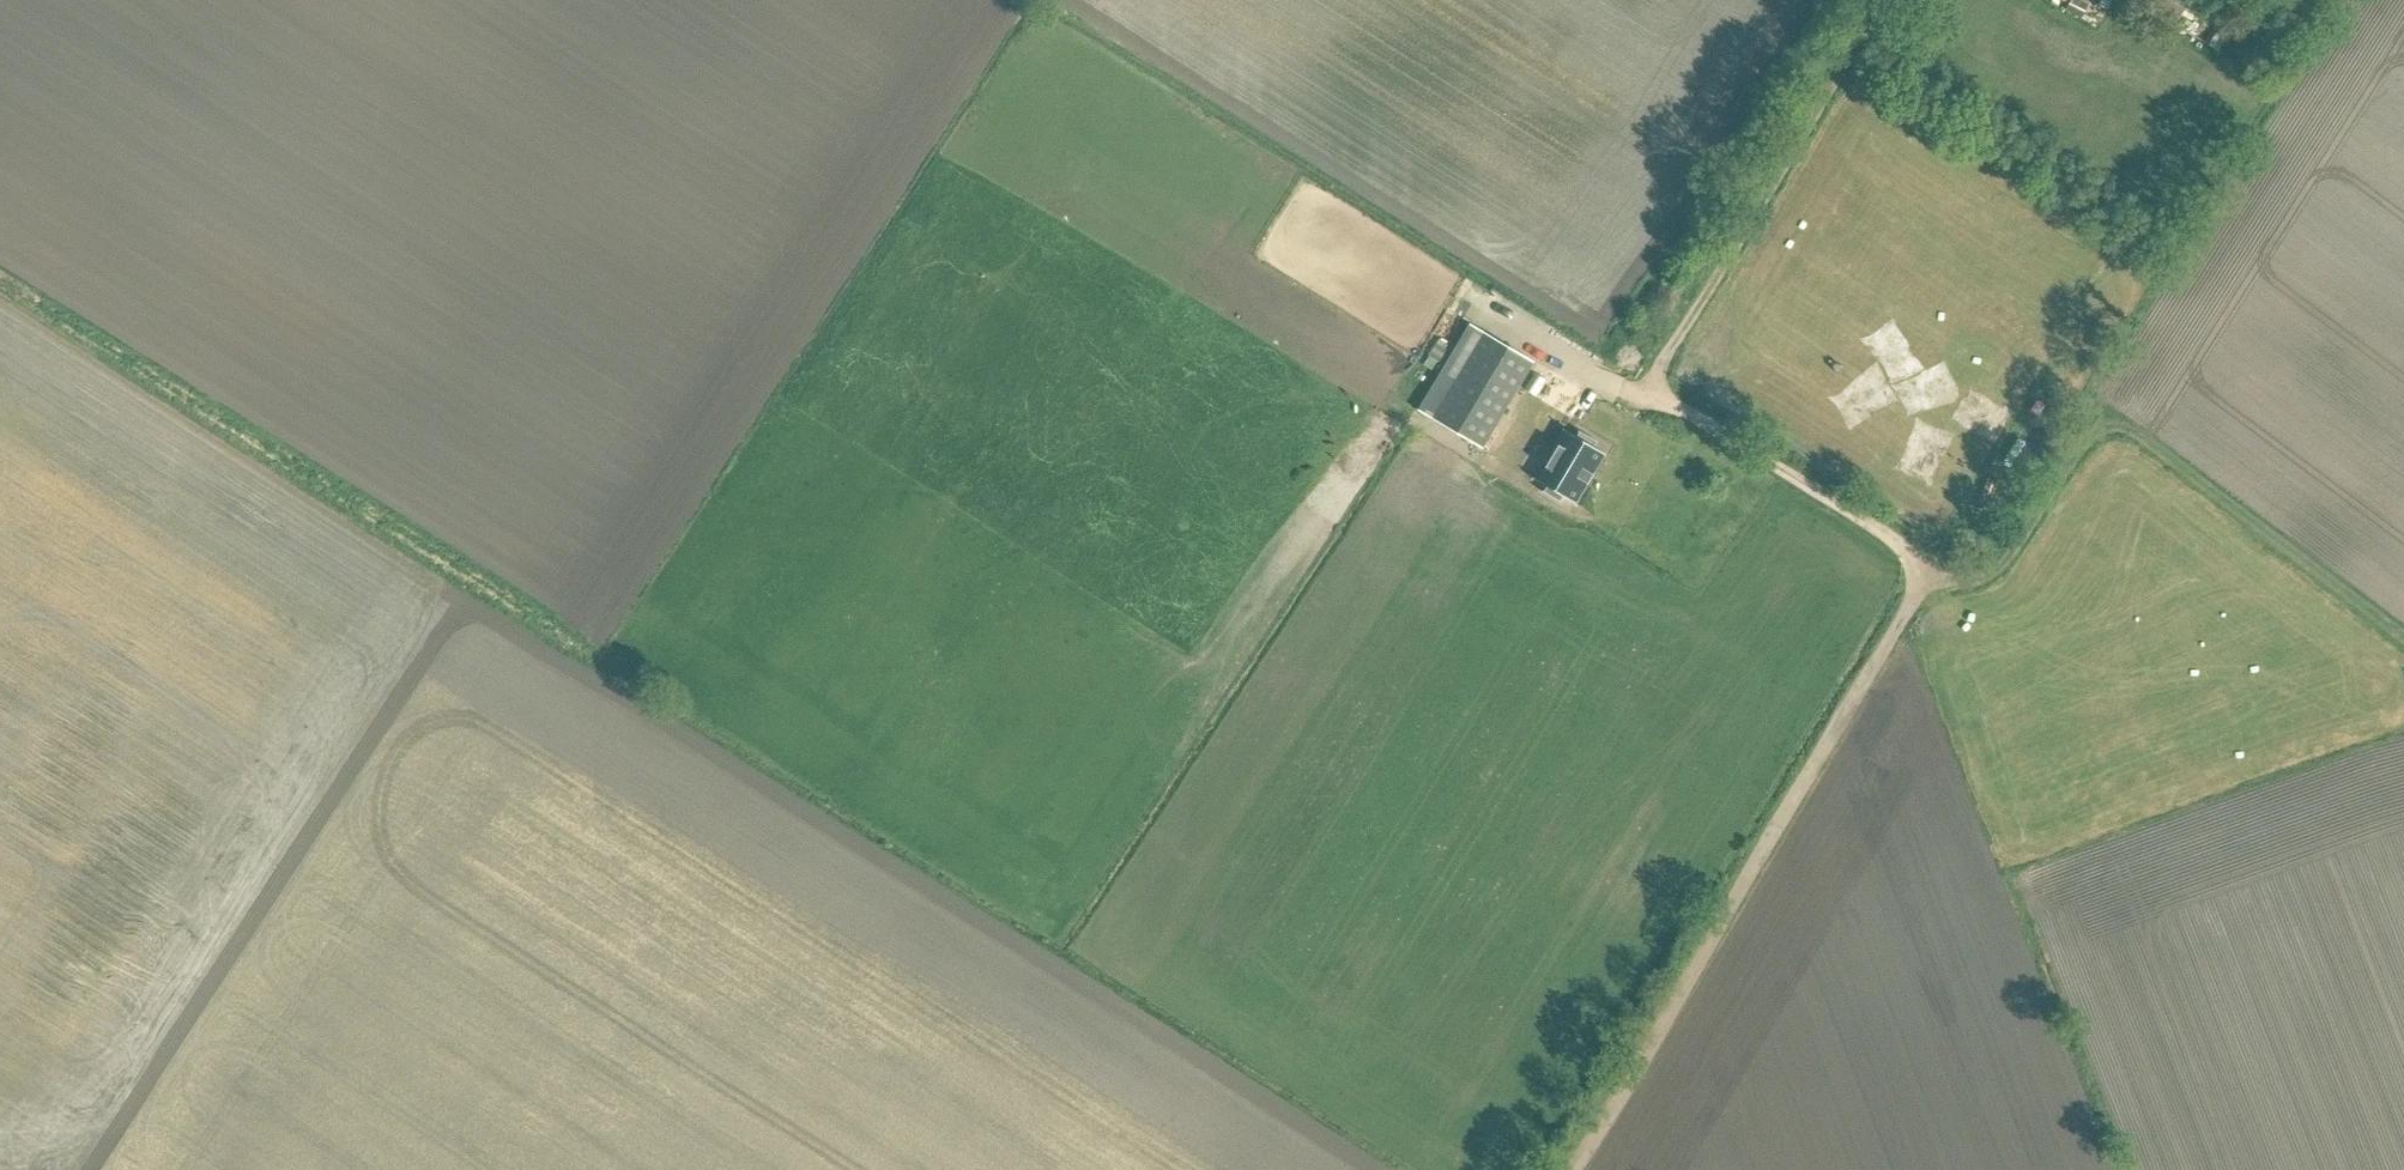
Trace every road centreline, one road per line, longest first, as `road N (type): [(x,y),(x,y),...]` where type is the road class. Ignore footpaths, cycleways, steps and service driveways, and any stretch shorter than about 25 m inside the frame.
road 1 (track): [(1884,0),(1654,385),(1662,402),(1886,535),(1931,573)]
road 2 (track): [(1931,573),(1568,1169)]
road 3 (track): [(1931,573),(1957,584),(1997,575),(2086,442),(2102,431),(2126,430),(2403,638)]

